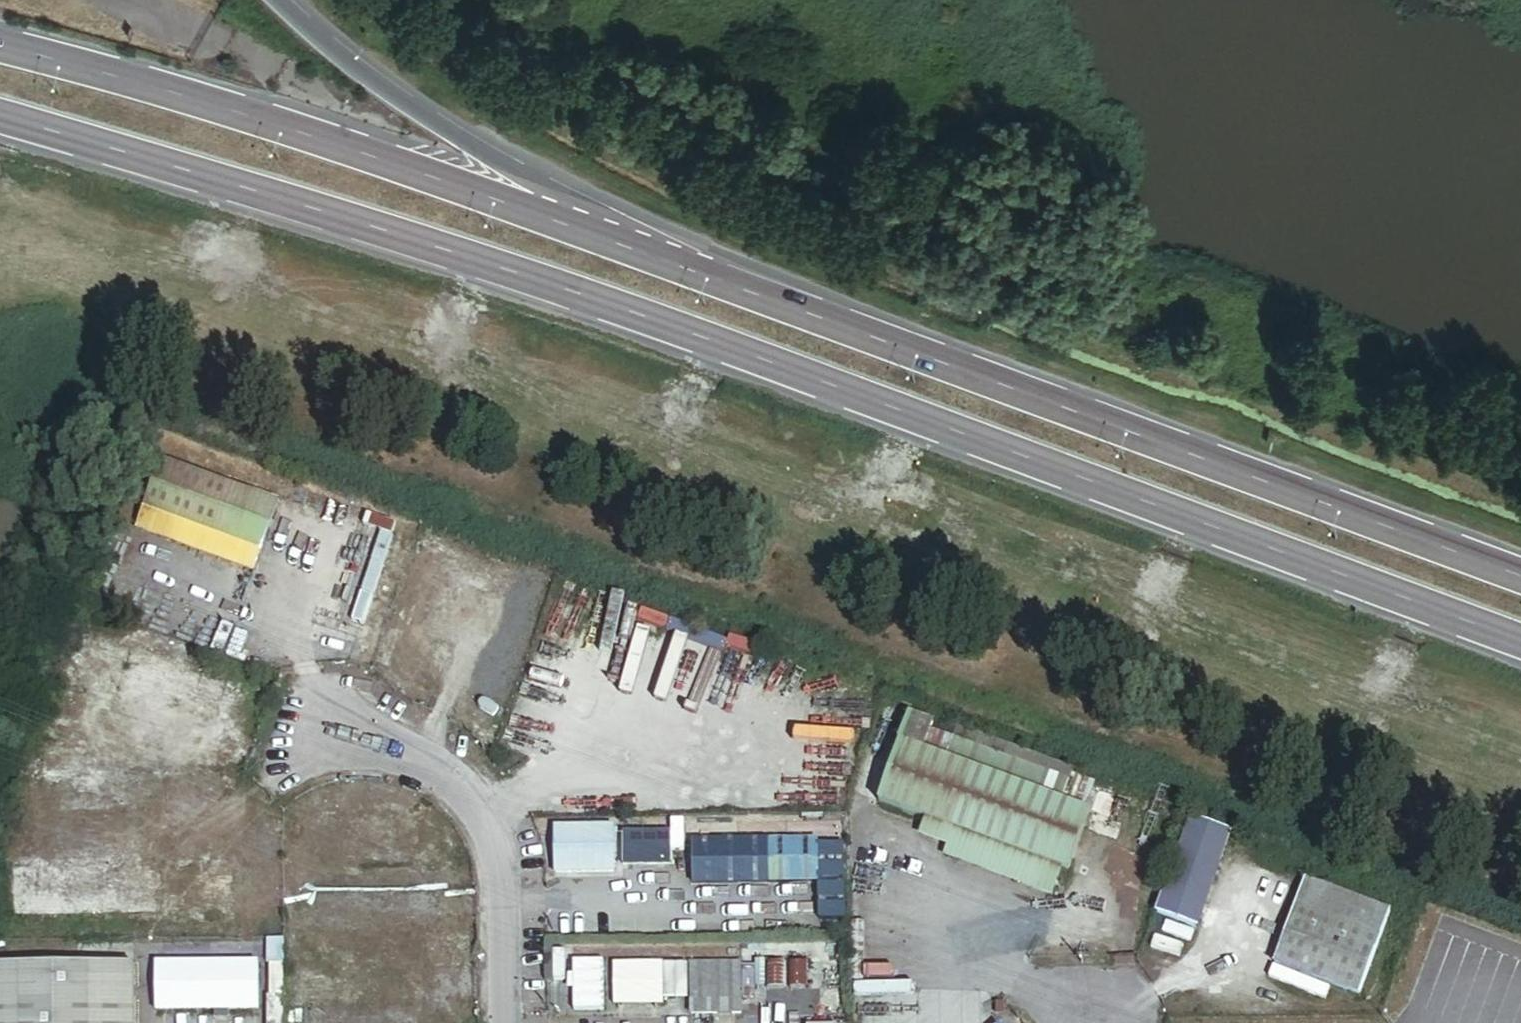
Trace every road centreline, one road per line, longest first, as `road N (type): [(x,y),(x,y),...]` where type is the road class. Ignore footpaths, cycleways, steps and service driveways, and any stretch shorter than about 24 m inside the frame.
road 1 (secondary): [(0,121),(284,201),(1520,648)]
road 2 (secondary): [(1520,582),(761,301)]
road 3 (secondary): [(761,301),(322,138),(0,54)]
road 4 (tertiary): [(761,301),(436,122),(296,0)]

